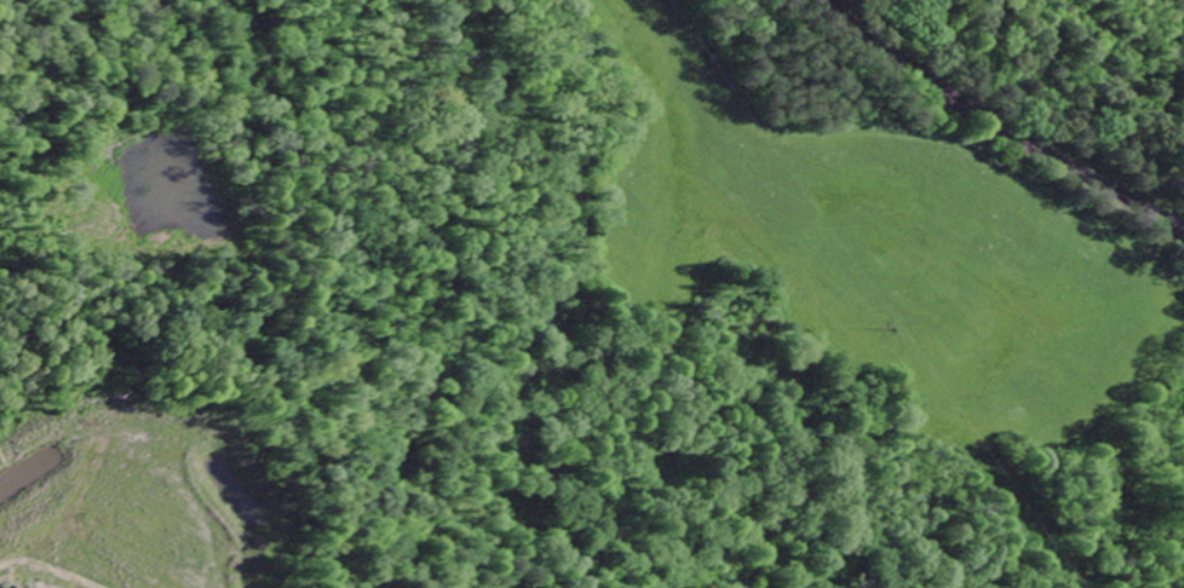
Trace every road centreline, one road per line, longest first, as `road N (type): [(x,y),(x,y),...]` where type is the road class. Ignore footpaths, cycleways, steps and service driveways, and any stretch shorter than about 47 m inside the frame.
road 1 (tertiary): [(816,0),(943,94),(1183,230)]

